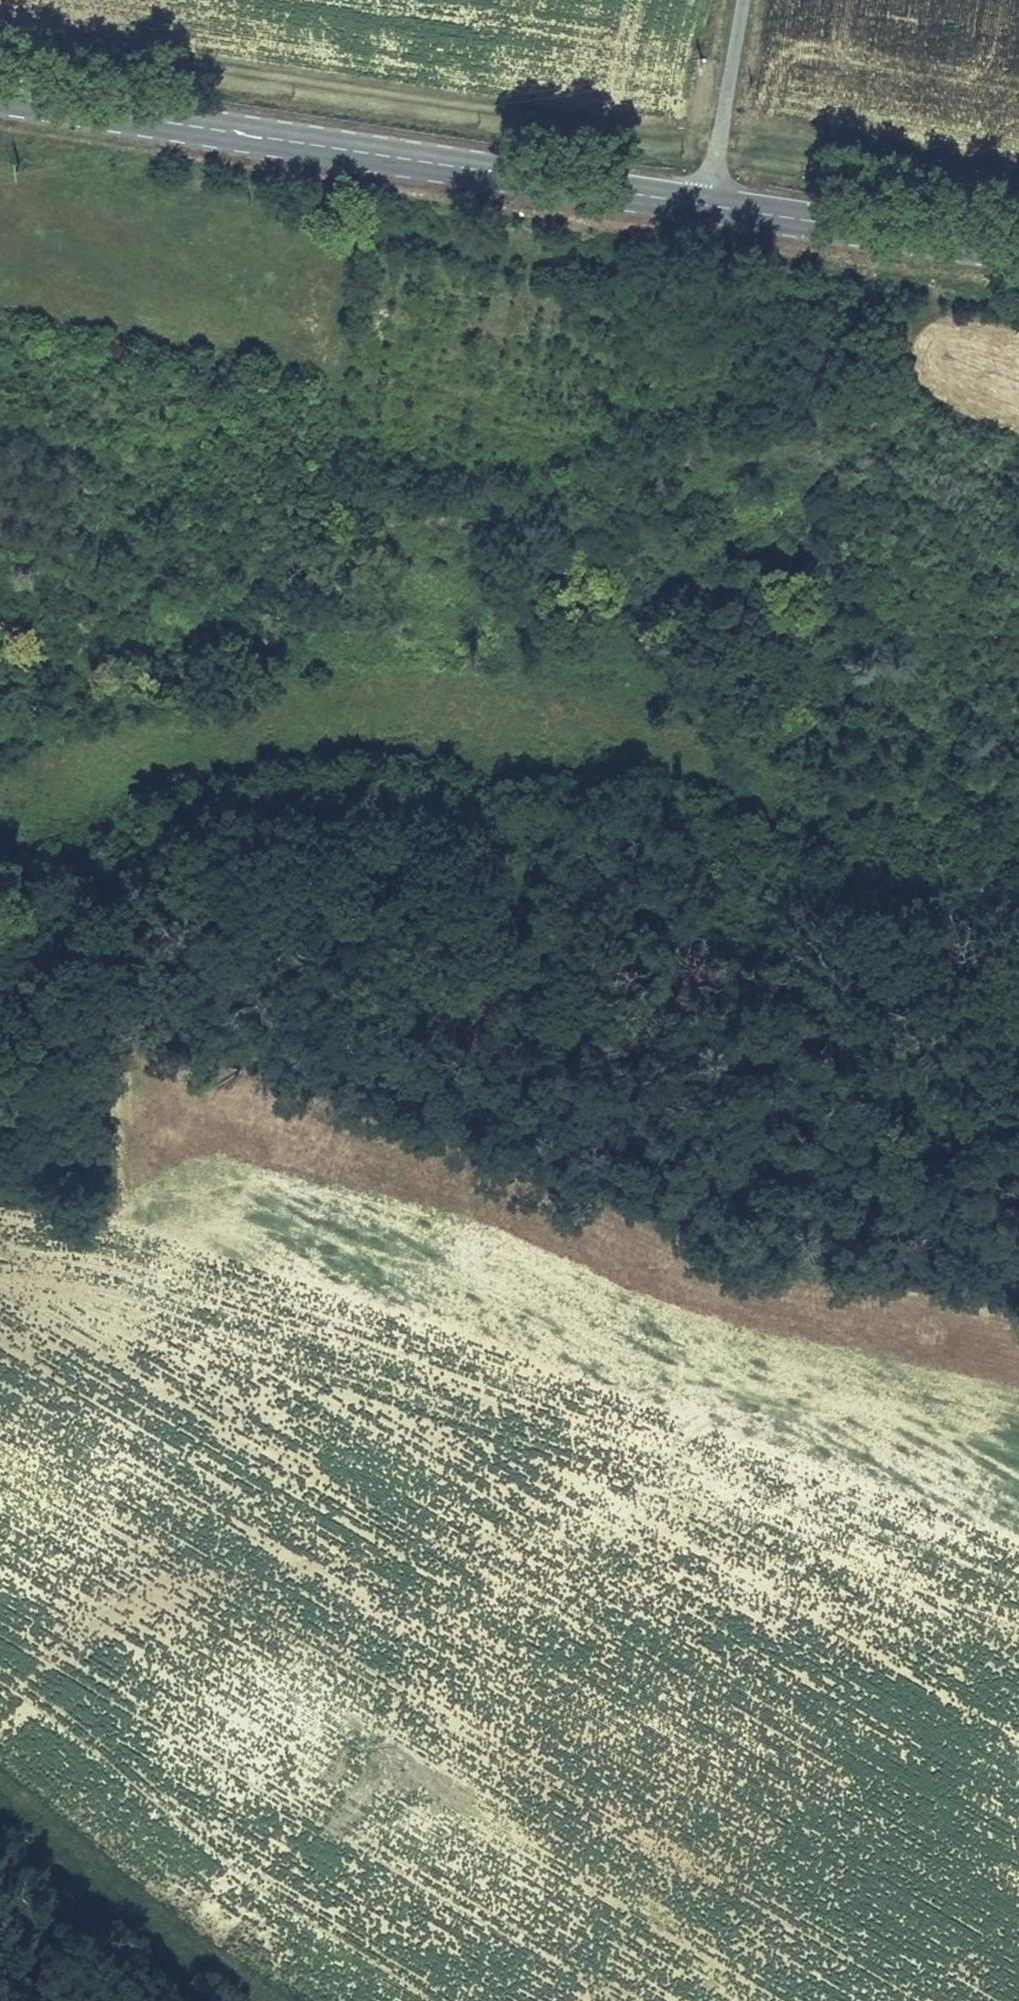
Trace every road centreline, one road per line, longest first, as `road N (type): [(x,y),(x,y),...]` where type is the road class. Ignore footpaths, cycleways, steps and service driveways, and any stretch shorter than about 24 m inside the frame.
road 1 (primary): [(1018,253),(0,98)]

